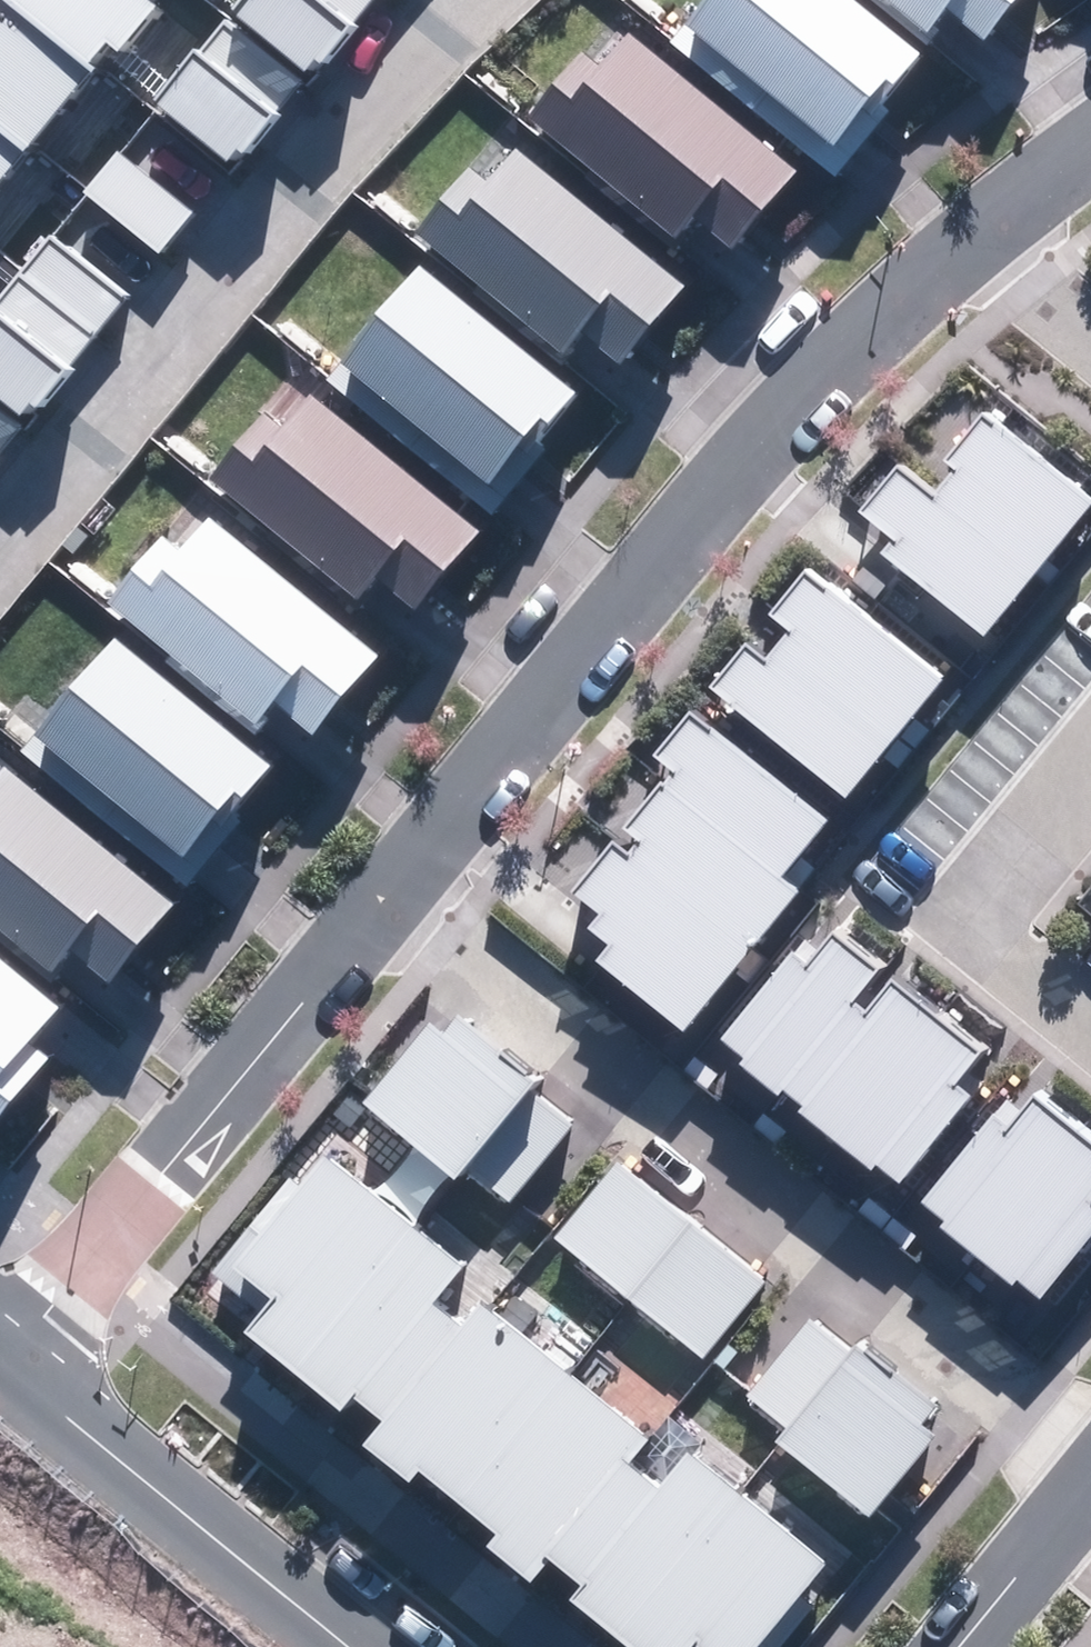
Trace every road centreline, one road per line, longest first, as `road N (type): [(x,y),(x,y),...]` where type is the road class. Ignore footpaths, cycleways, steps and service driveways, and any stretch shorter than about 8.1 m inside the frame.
road 1 (residential): [(387,896),(1090,1458)]
road 2 (residential): [(387,896),(745,460),(961,243)]
road 3 (residential): [(453,0),(0,547)]
road 4 (residential): [(7,1357),(387,896)]
road 5 (tertiary): [(7,1357),(362,1646)]
road 6 (residential): [(1090,759),(972,901),(1090,1006)]
road 7 (residential): [(954,1646),(1090,1475)]
road 8 (residential): [(961,243),(1090,344)]
road 9 (residential): [(961,243),(1090,145)]

